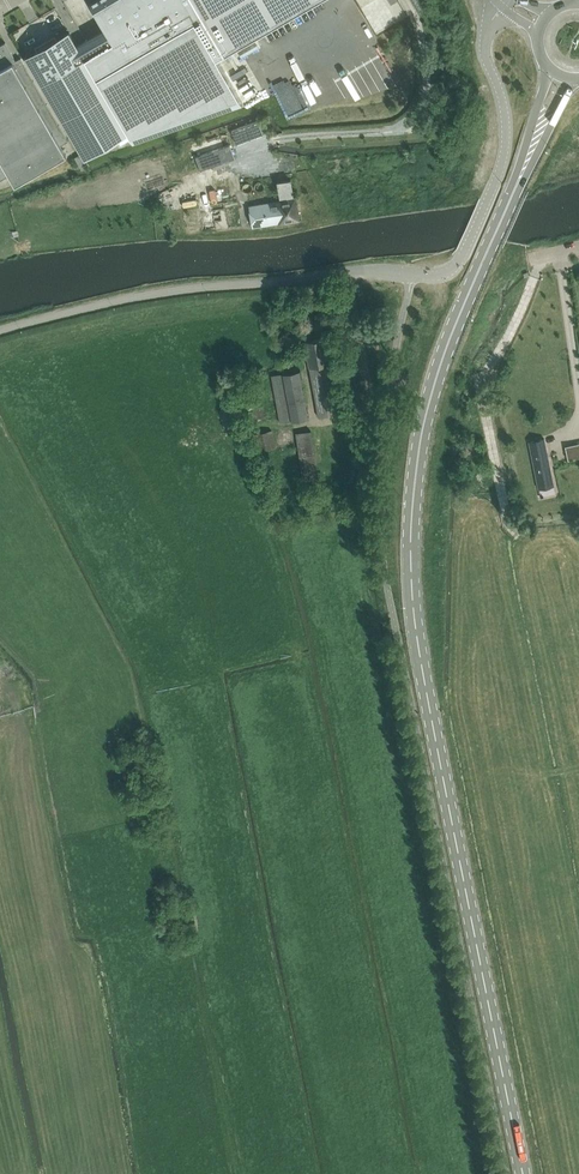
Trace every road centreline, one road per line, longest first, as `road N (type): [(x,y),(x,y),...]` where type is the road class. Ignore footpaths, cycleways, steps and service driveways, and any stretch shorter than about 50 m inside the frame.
road 1 (primary): [(524,1173),(421,662),(411,549),(433,395),(532,150)]
road 2 (unclassified): [(489,24),(484,51),(505,108),(506,137),(501,167),(448,272),(370,270),(172,291),(0,331)]

